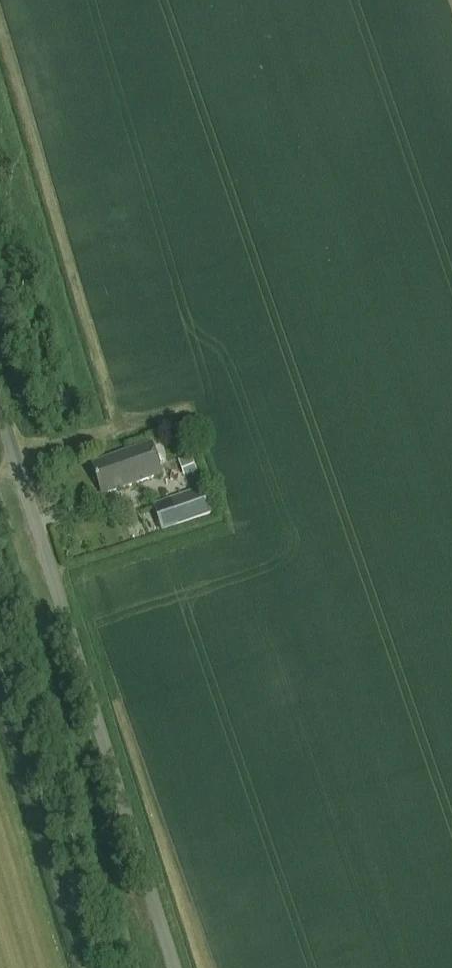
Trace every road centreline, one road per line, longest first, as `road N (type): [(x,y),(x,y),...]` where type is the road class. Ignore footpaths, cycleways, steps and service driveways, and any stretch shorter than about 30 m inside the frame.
road 1 (unclassified): [(171,967),(0,411)]

